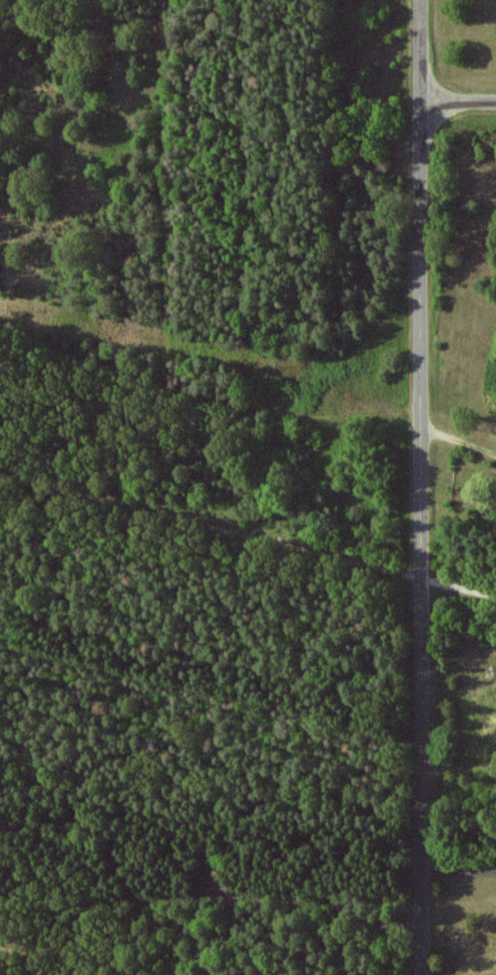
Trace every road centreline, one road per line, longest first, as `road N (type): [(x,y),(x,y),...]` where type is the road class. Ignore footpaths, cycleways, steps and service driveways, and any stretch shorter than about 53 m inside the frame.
road 1 (residential): [(426,974),(422,0)]

